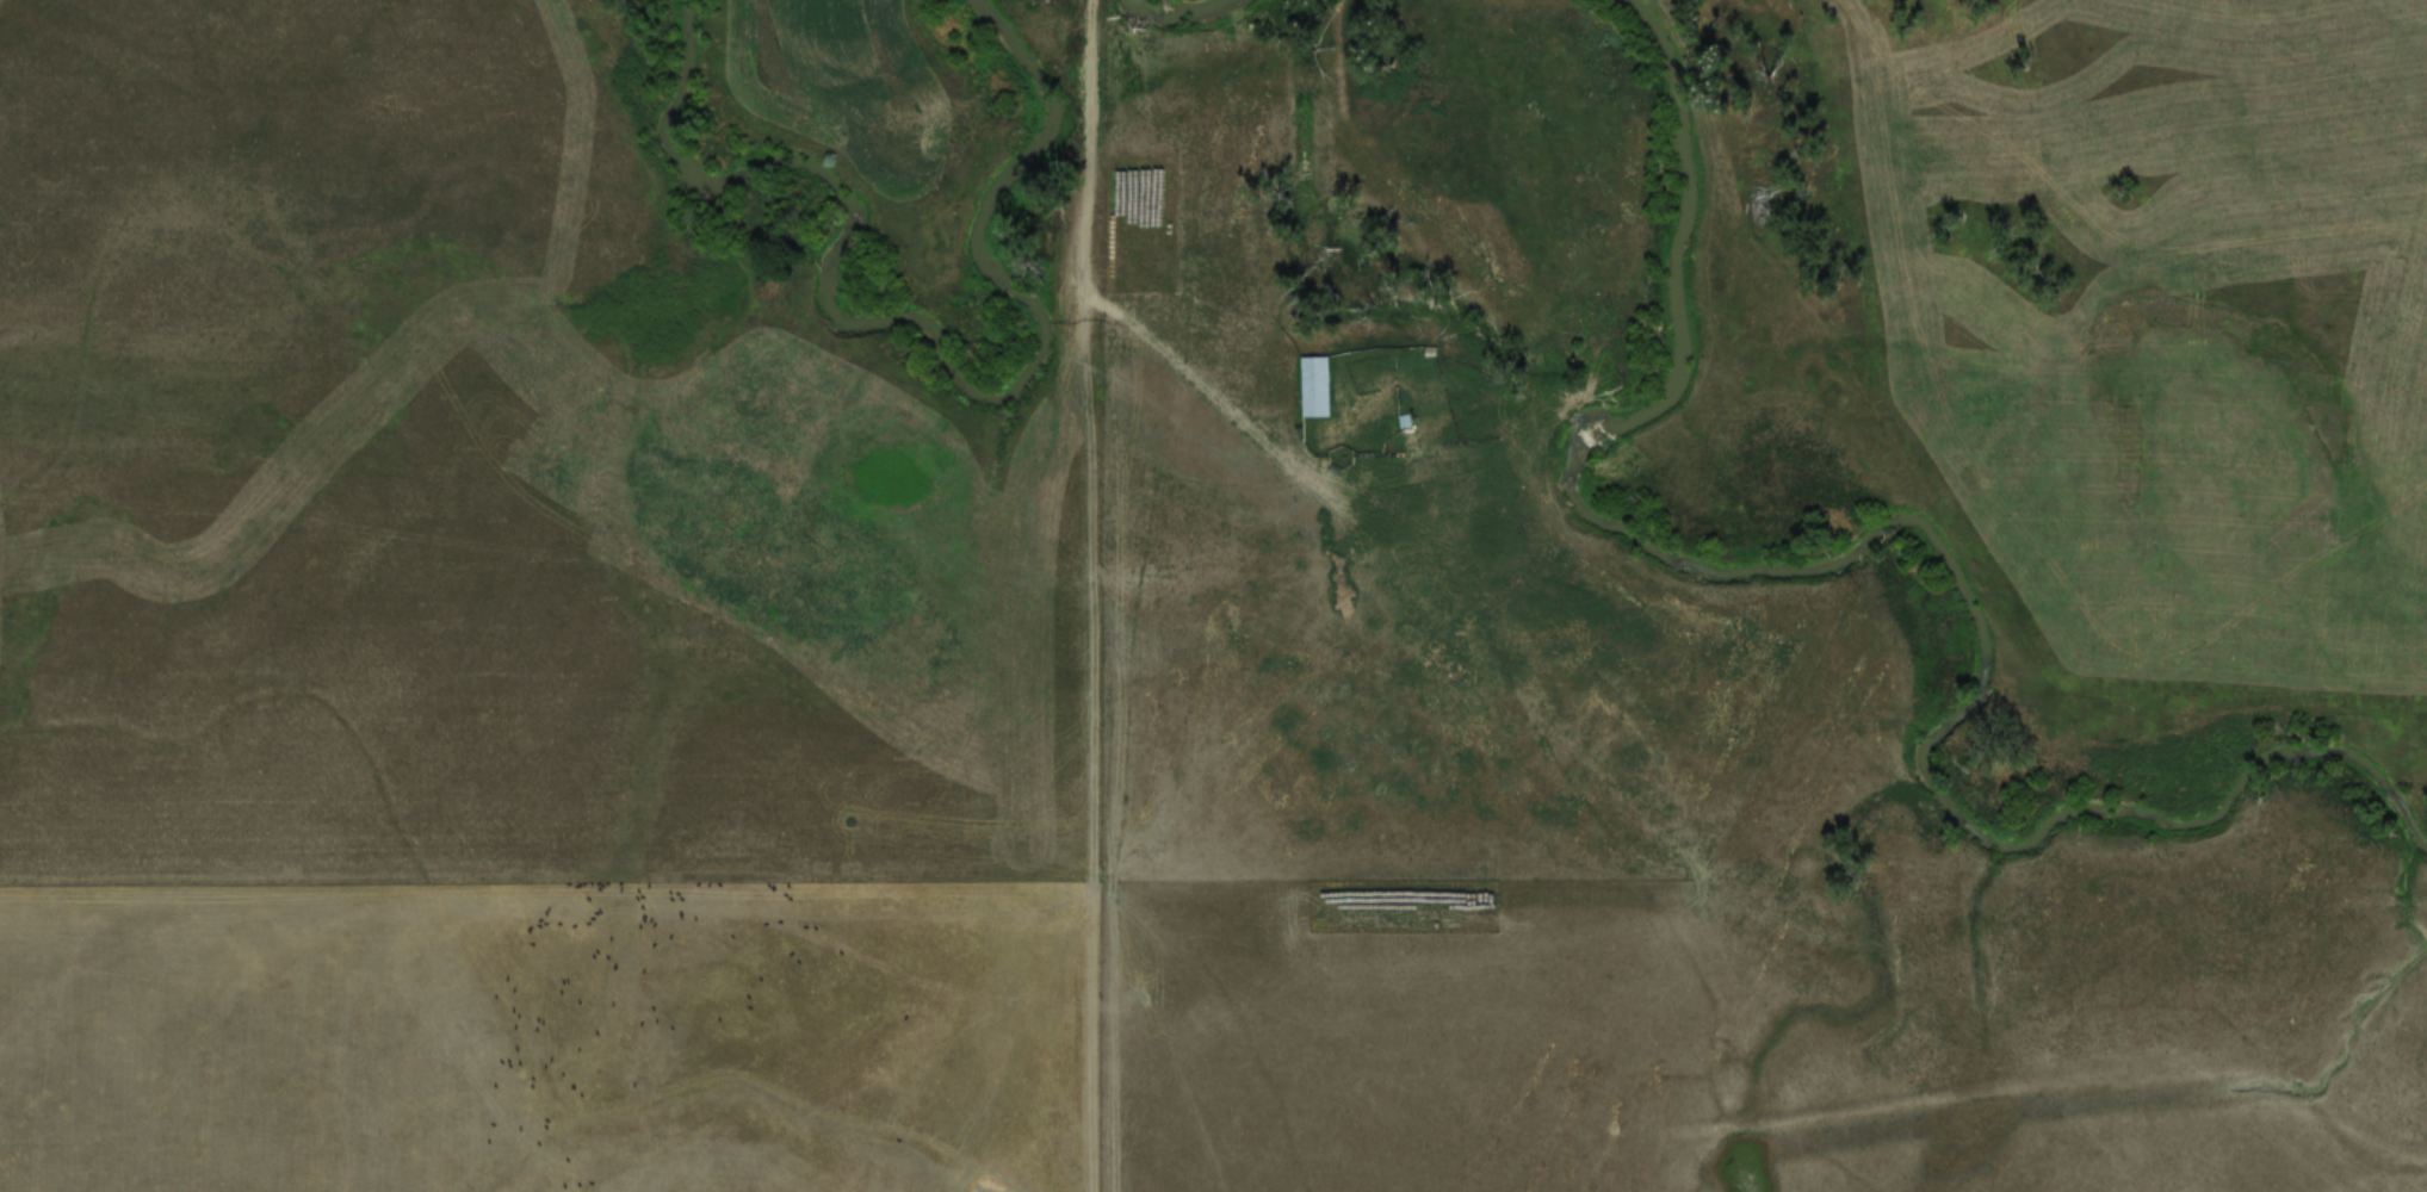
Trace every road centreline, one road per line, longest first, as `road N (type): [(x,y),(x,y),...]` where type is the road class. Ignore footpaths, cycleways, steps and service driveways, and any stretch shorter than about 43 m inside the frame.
road 1 (track): [(1071,281),(1090,0)]

